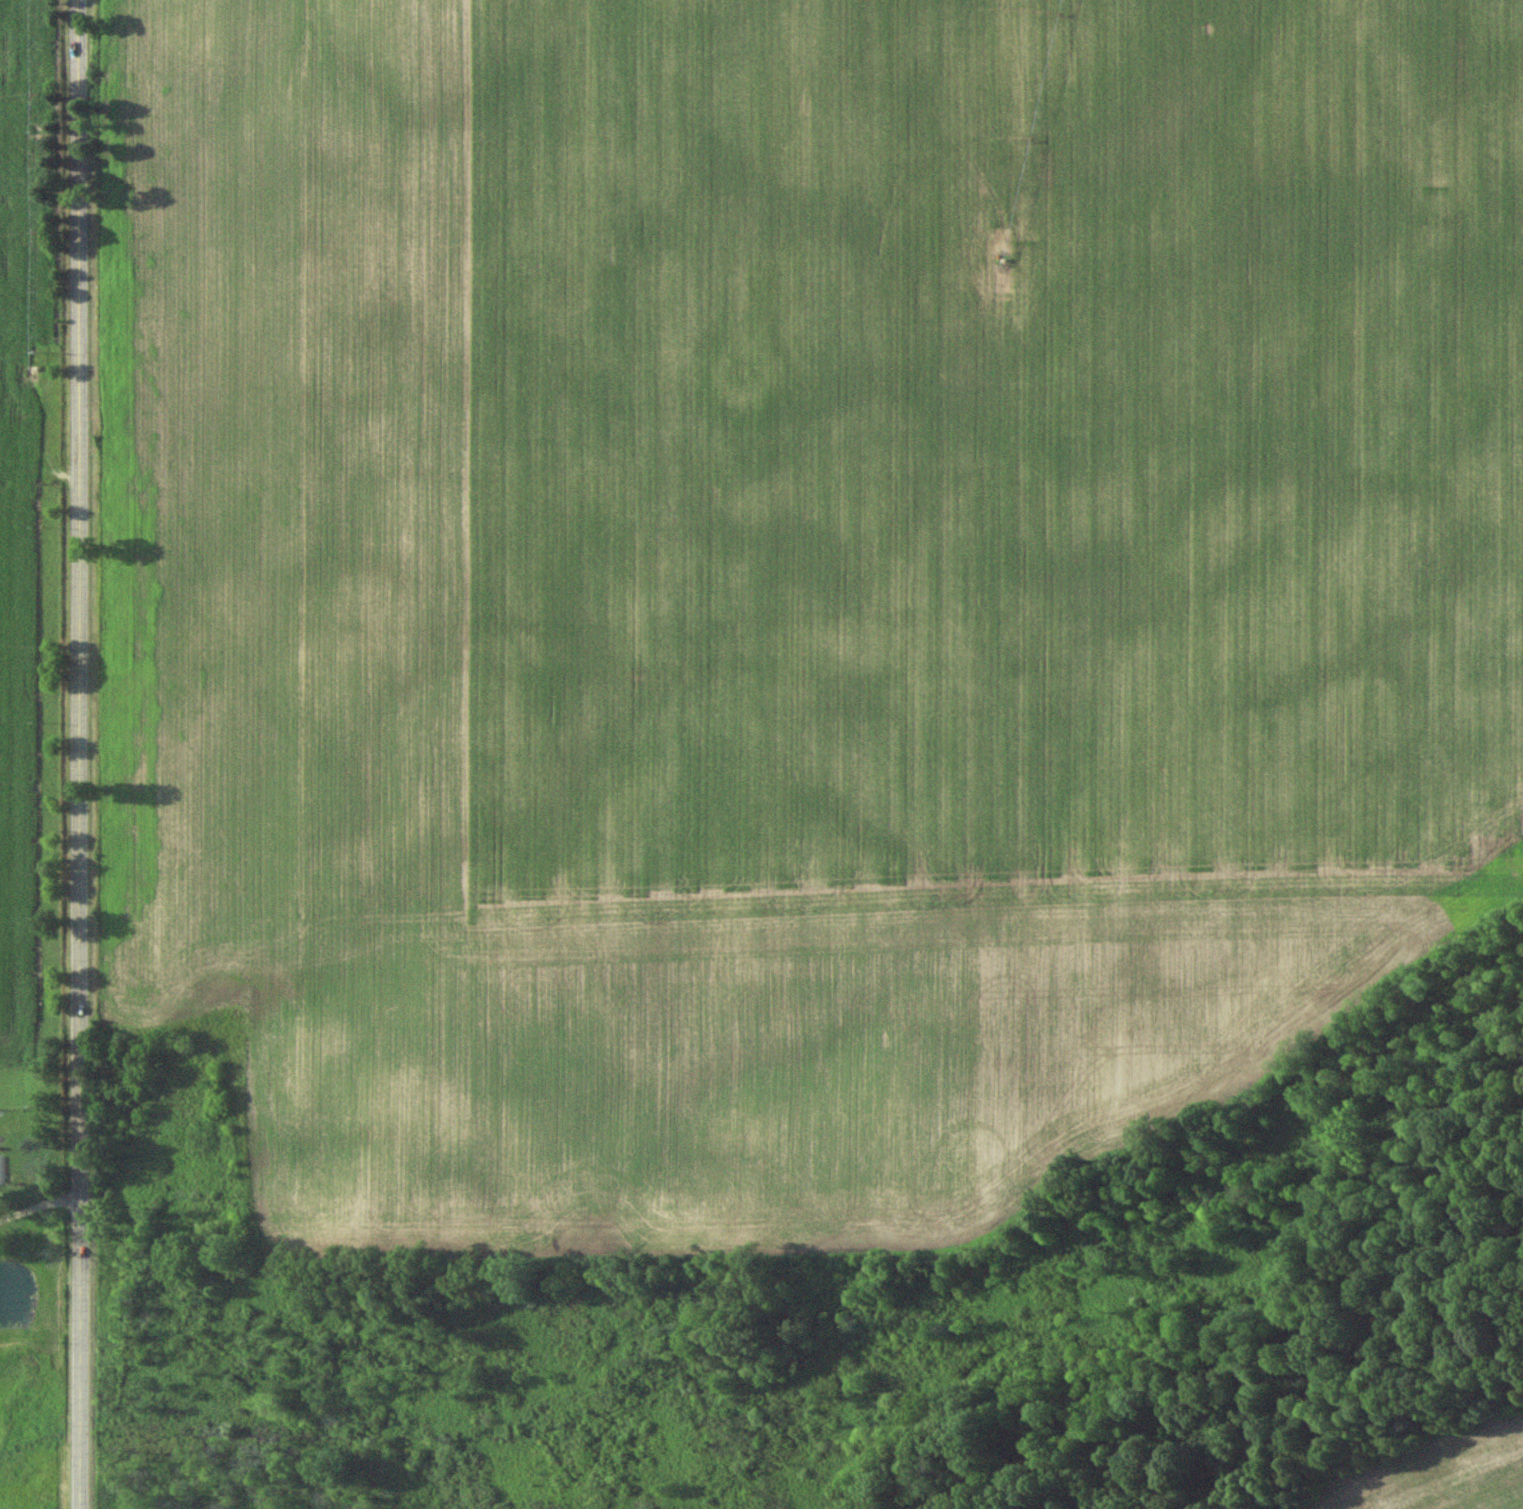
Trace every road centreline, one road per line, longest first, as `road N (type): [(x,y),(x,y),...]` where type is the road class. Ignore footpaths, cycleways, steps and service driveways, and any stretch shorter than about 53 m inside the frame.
road 1 (tertiary): [(80,1508),(79,0)]

